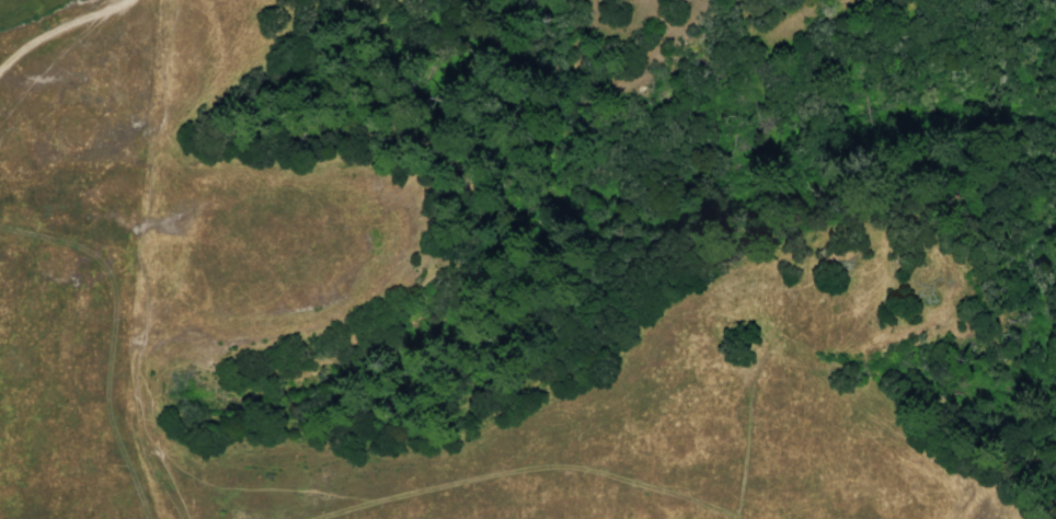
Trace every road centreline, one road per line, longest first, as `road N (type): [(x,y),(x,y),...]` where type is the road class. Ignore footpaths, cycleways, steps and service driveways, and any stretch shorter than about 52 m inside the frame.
road 1 (track): [(733,518),(693,494),(558,461),(467,474),(299,518)]
road 2 (track): [(733,518),(749,448),(744,366)]
road 3 (track): [(0,71),(61,27),(128,0)]

